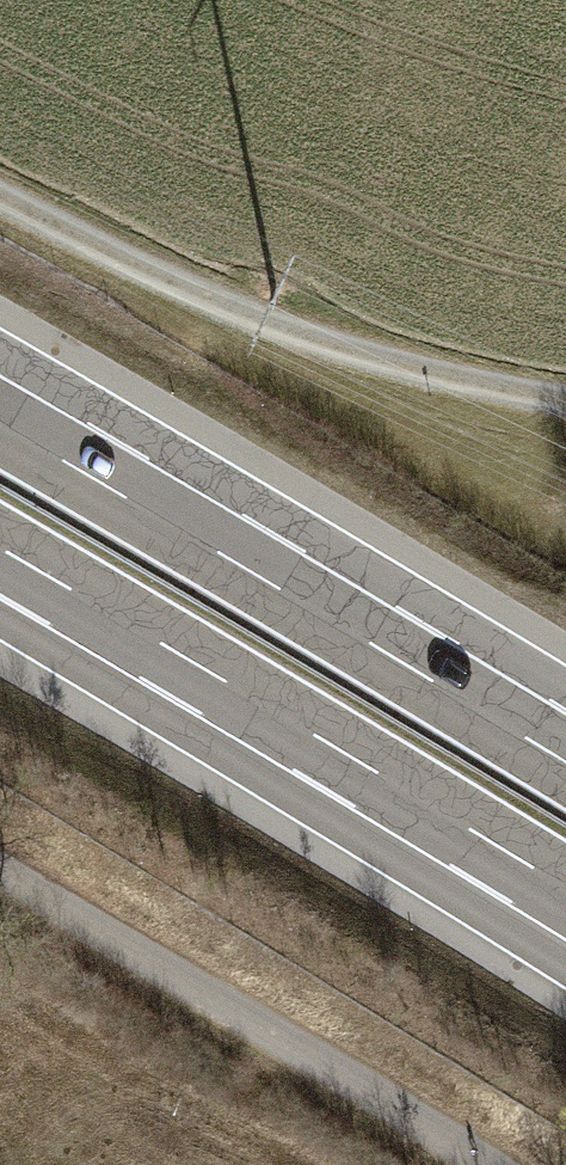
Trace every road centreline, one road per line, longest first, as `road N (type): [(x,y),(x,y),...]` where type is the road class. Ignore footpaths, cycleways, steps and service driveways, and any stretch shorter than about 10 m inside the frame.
road 1 (track): [(0,194),(246,314),(401,364),(565,401)]
road 2 (track): [(0,870),(485,1164)]
road 3 (motorway): [(565,762),(171,525)]
road 4 (motorway): [(565,733),(171,525)]
road 5 (motorway): [(0,553),(309,736)]
road 6 (motorway): [(309,736),(565,932)]
road 7 (motorway): [(309,736),(565,896)]
road 8 (motorway): [(171,525),(0,427)]

